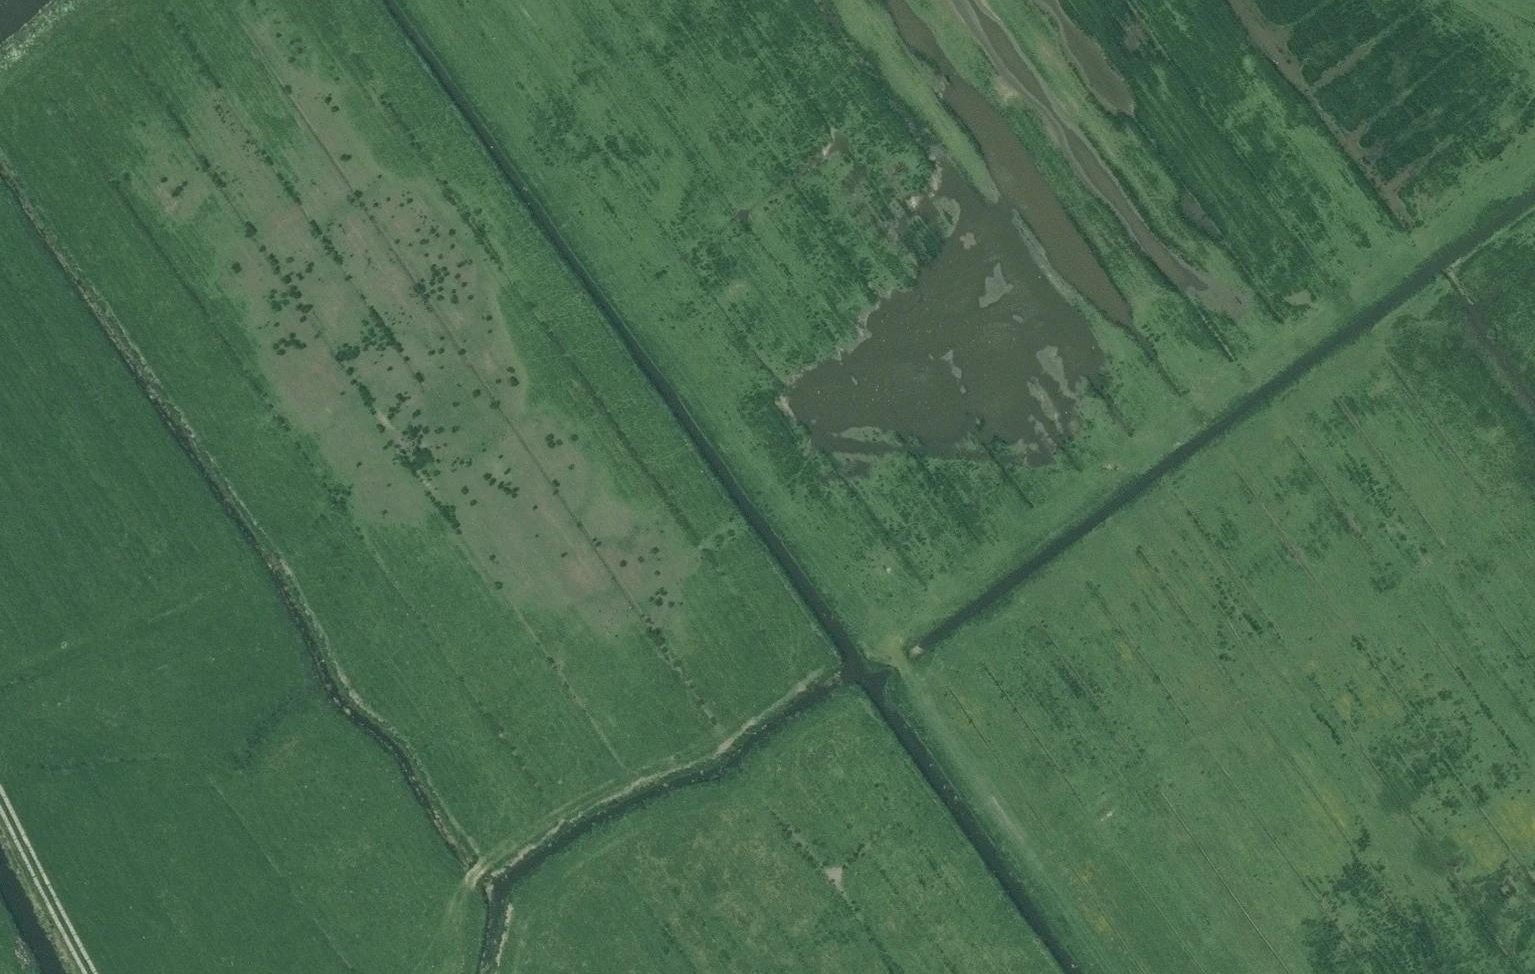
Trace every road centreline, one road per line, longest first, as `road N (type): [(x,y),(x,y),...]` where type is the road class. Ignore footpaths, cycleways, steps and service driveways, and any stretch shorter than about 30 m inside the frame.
road 1 (track): [(92,973),(0,792)]

